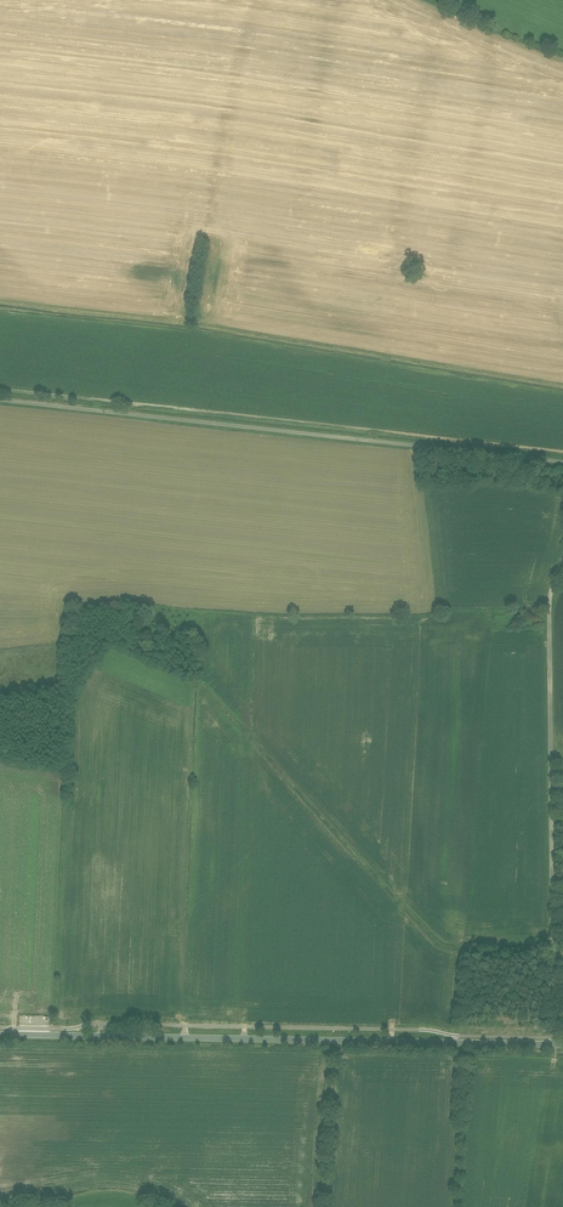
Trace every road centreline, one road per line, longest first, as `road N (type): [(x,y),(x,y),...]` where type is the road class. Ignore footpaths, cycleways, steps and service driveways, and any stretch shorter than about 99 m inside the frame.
road 1 (residential): [(0,398),(562,462)]
road 2 (tertiary): [(558,1045),(0,1035)]
road 3 (residential): [(558,1045),(550,624),(562,561)]

